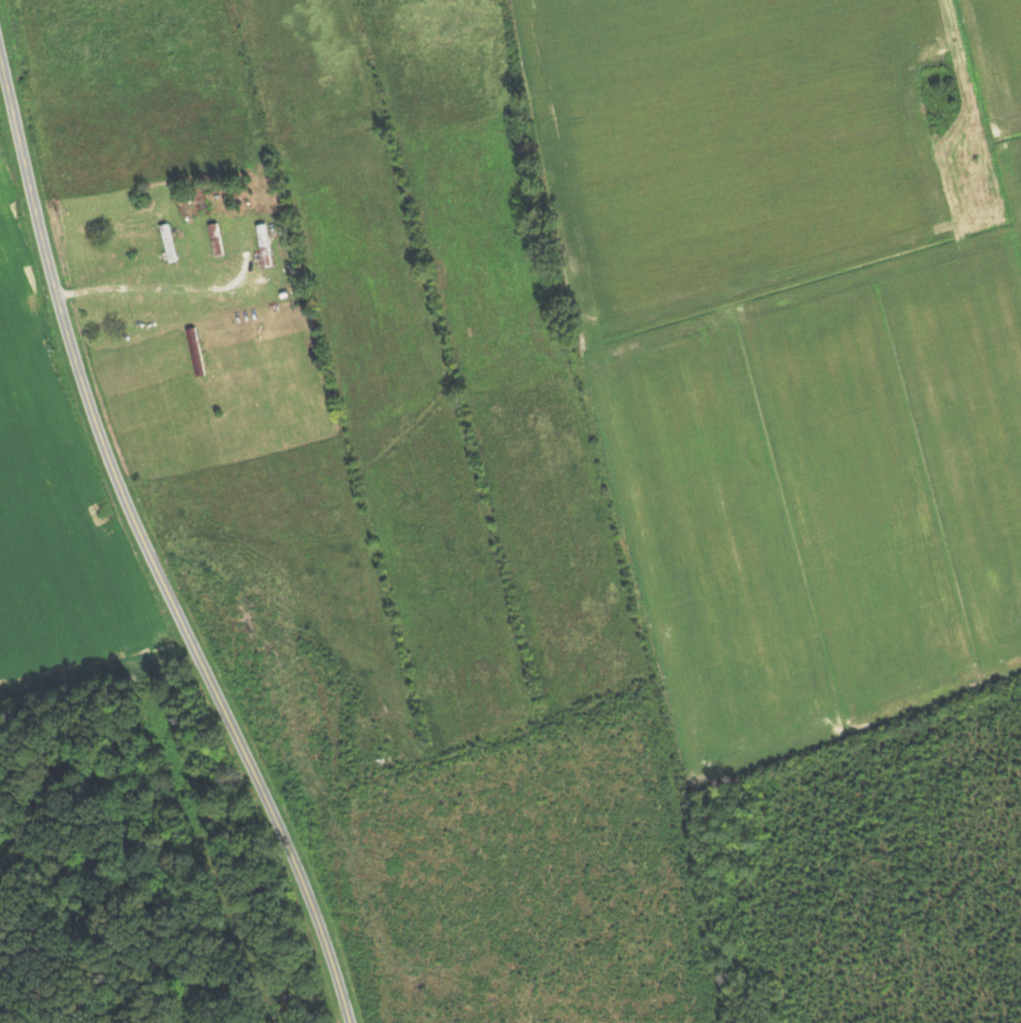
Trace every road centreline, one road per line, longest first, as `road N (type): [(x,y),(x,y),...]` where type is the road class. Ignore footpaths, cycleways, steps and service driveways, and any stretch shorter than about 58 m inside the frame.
road 1 (tertiary): [(344,1022),(240,748),(104,462),(51,291),(0,55)]

